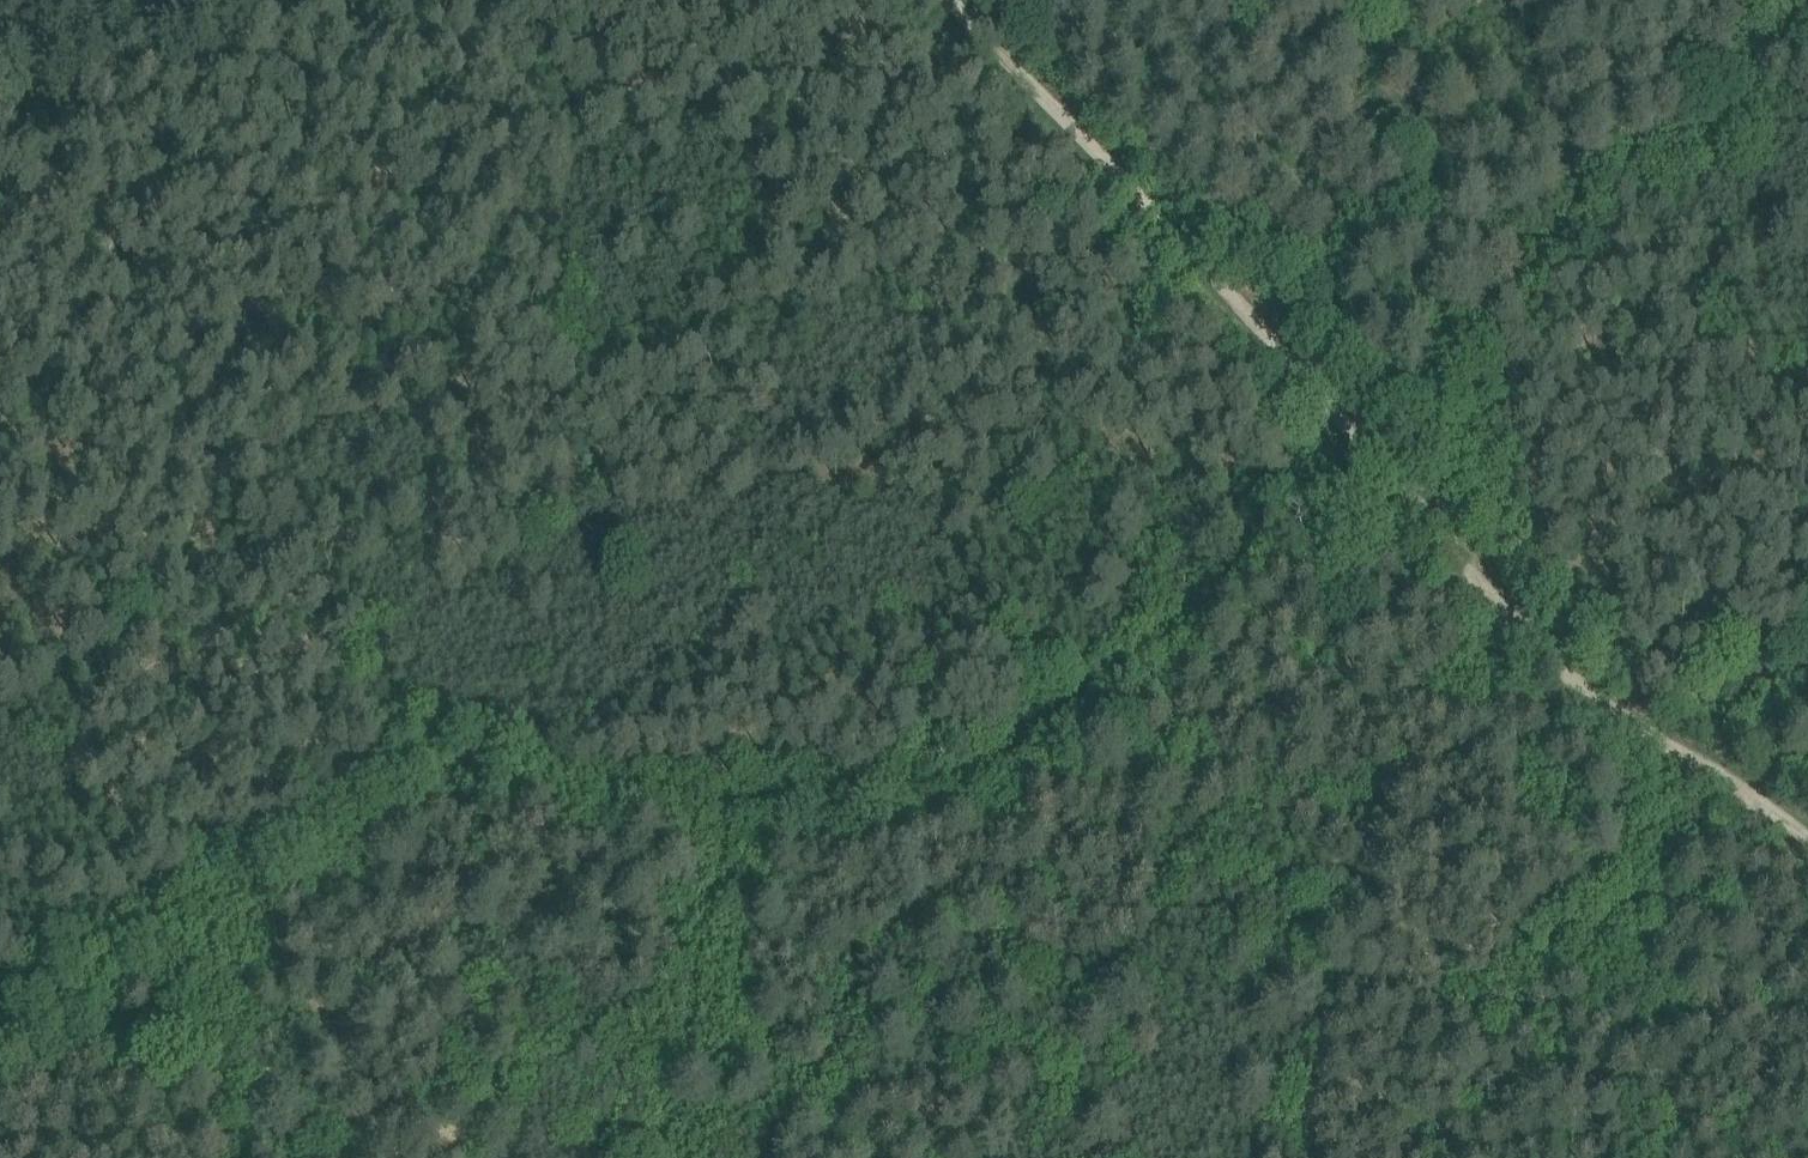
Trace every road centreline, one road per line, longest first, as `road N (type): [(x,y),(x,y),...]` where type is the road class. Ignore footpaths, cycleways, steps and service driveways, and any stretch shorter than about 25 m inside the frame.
road 1 (track): [(1362,425),(1524,627),(1618,706),(1807,836)]
road 2 (track): [(1362,425),(962,0)]

